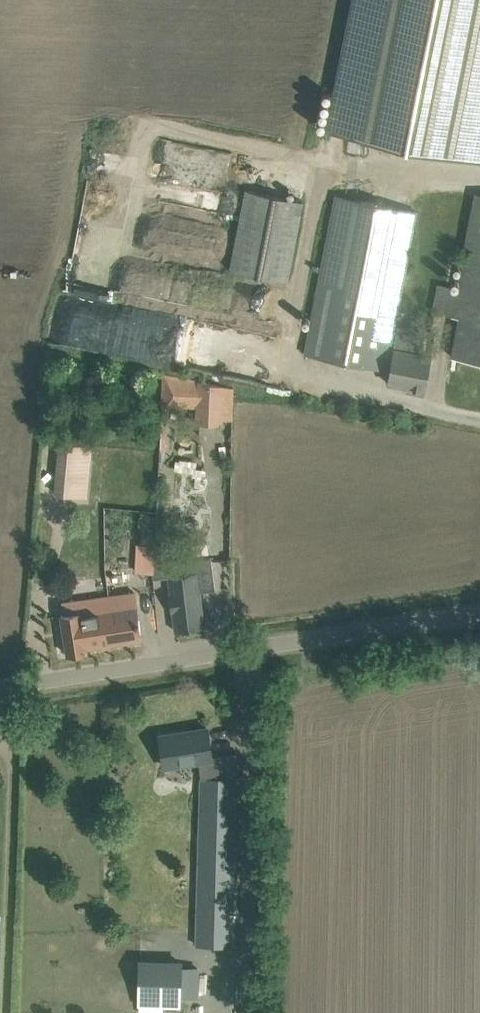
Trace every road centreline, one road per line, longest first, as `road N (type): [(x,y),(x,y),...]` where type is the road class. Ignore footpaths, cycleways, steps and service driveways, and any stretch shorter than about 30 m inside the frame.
road 1 (unclassified): [(0,688),(479,613)]

